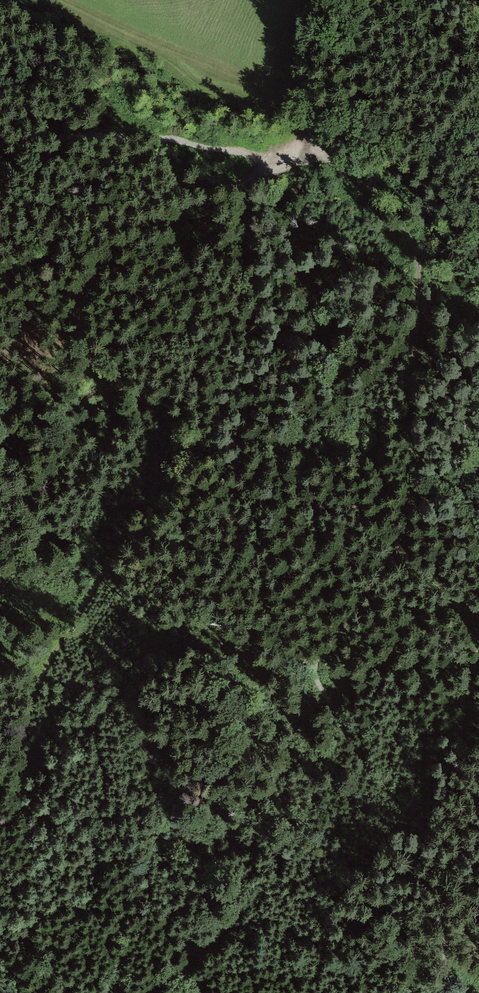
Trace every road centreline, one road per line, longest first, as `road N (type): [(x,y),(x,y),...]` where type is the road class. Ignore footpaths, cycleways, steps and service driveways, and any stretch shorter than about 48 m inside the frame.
road 1 (track): [(76,293),(86,359),(165,420),(172,470),(32,698),(0,734)]
road 2 (track): [(262,171),(150,222),(0,359)]
road 3 (track): [(331,0),(309,51),(314,139),(262,171)]

